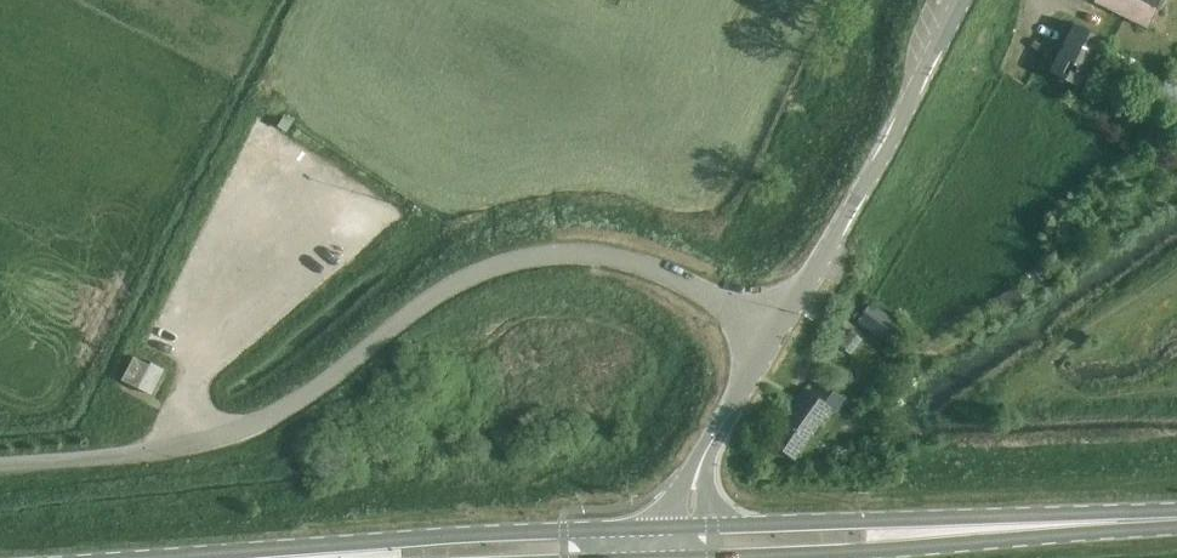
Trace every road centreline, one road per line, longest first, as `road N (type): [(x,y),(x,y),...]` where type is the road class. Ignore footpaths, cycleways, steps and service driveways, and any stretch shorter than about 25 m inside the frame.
road 1 (unclassified): [(0,463),(134,454),(224,437),(297,403),(452,285),(538,257),(630,261),(772,334)]
road 2 (primary): [(1176,518),(652,527)]
road 3 (primary): [(652,527),(186,557)]
road 4 (primary): [(722,557),(869,552),(1176,518)]
road 5 (tertiary): [(772,334),(822,259),(961,0)]
road 6 (tertiary): [(652,527),(772,334)]

